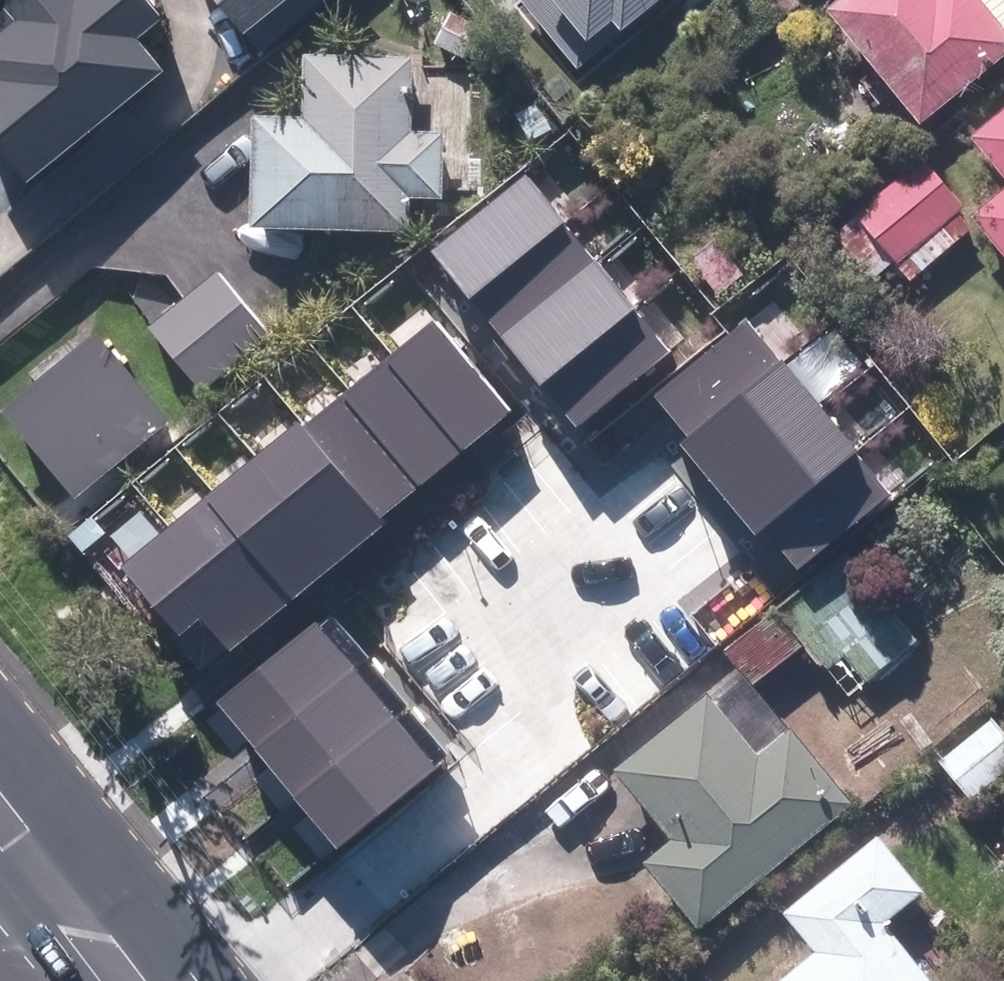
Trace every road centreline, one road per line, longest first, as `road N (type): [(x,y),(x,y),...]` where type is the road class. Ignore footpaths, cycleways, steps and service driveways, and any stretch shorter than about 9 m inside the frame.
road 1 (secondary): [(46,885),(121,980)]

